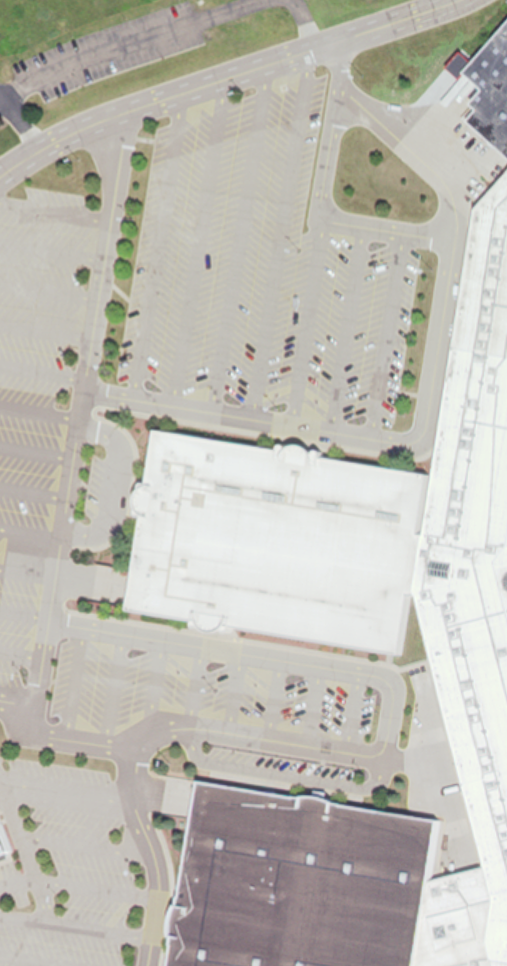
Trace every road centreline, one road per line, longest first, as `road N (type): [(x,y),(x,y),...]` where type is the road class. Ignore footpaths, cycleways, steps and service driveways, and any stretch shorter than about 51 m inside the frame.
road 1 (residential): [(444,0),(130,107),(0,176)]

